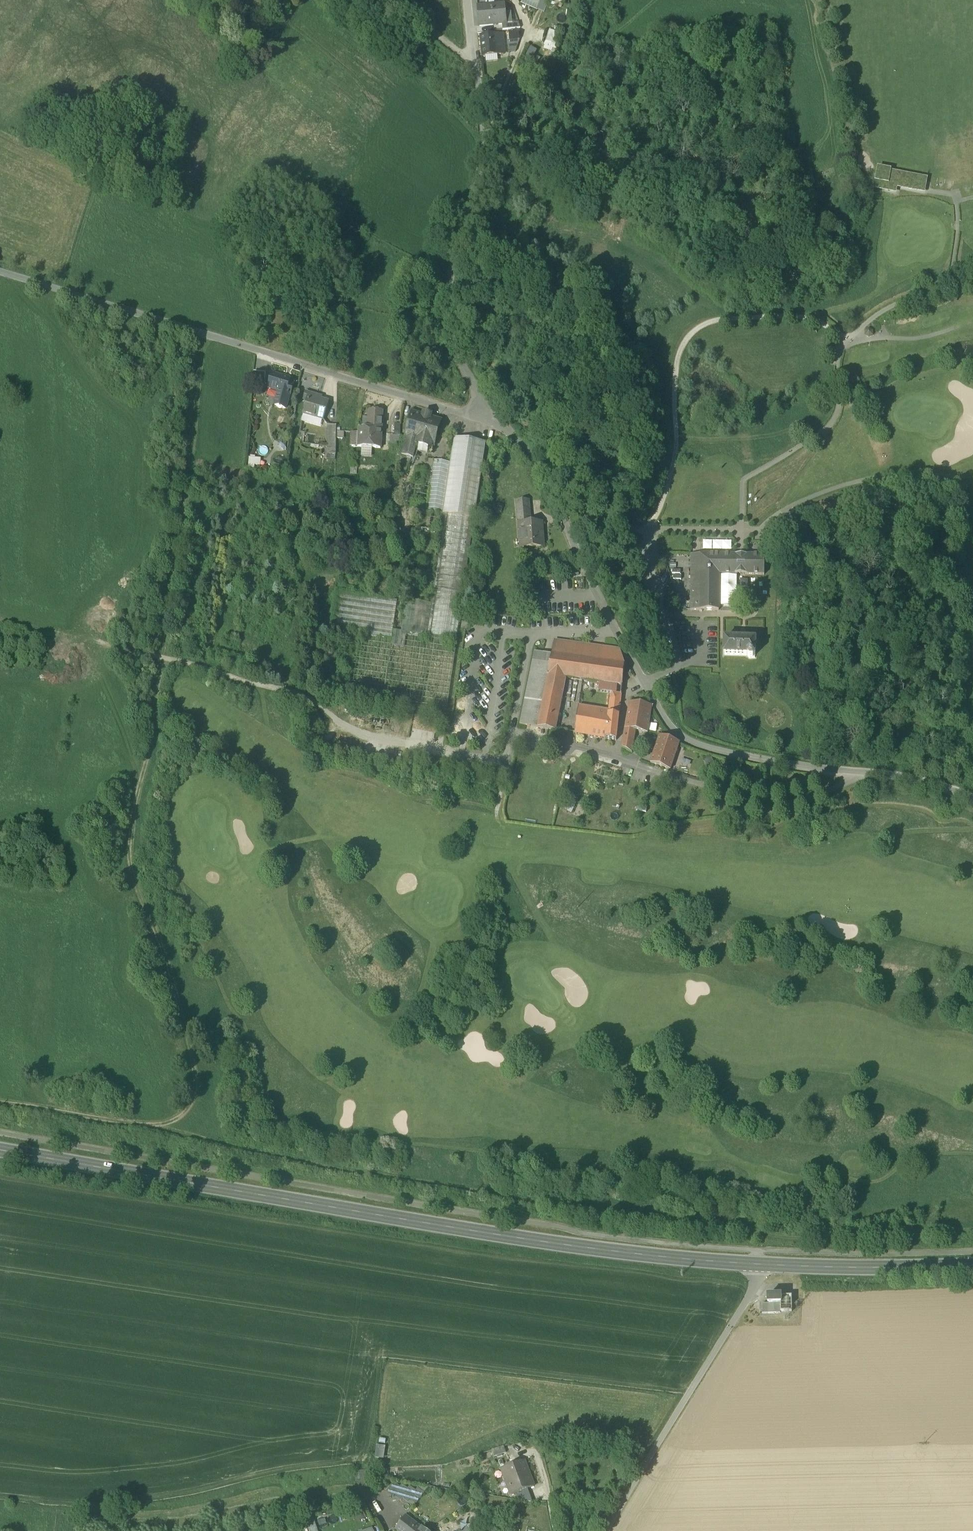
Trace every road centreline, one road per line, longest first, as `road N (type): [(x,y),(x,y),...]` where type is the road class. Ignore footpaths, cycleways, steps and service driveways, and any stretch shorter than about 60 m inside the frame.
road 1 (track): [(0,1104),(153,1124),(175,1120),(194,1101),(182,1015),(129,847),(208,334)]
road 2 (secondary): [(758,1265),(519,1238),(0,1150)]
road 3 (unclassified): [(972,800),(902,777),(695,745),(665,723),(547,481),(493,410)]
road 4 (track): [(465,727),(461,754),(391,743),(348,728),(303,694),(98,647),(138,793)]
road 5 (residential): [(493,410),(471,418),(0,274)]
road 6 (unclassified): [(467,0),(484,153),(450,291),(449,325),(493,410)]
road 7 (unclassified): [(606,1530),(759,1279),(758,1265)]
road 8 (secondary): [(972,1266),(758,1265)]

